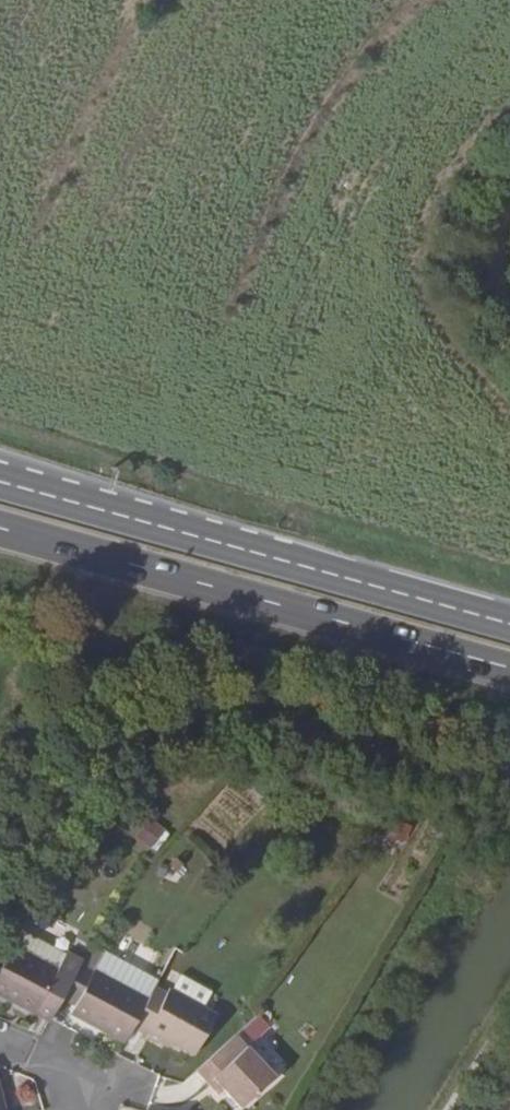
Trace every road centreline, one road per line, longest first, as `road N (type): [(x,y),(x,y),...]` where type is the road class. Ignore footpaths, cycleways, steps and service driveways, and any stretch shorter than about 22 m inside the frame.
road 1 (trunk): [(509,626),(0,482)]
road 2 (trunk): [(0,528),(509,669)]
road 3 (residential): [(0,849),(62,772),(133,713),(215,702),(300,720),(448,780)]

